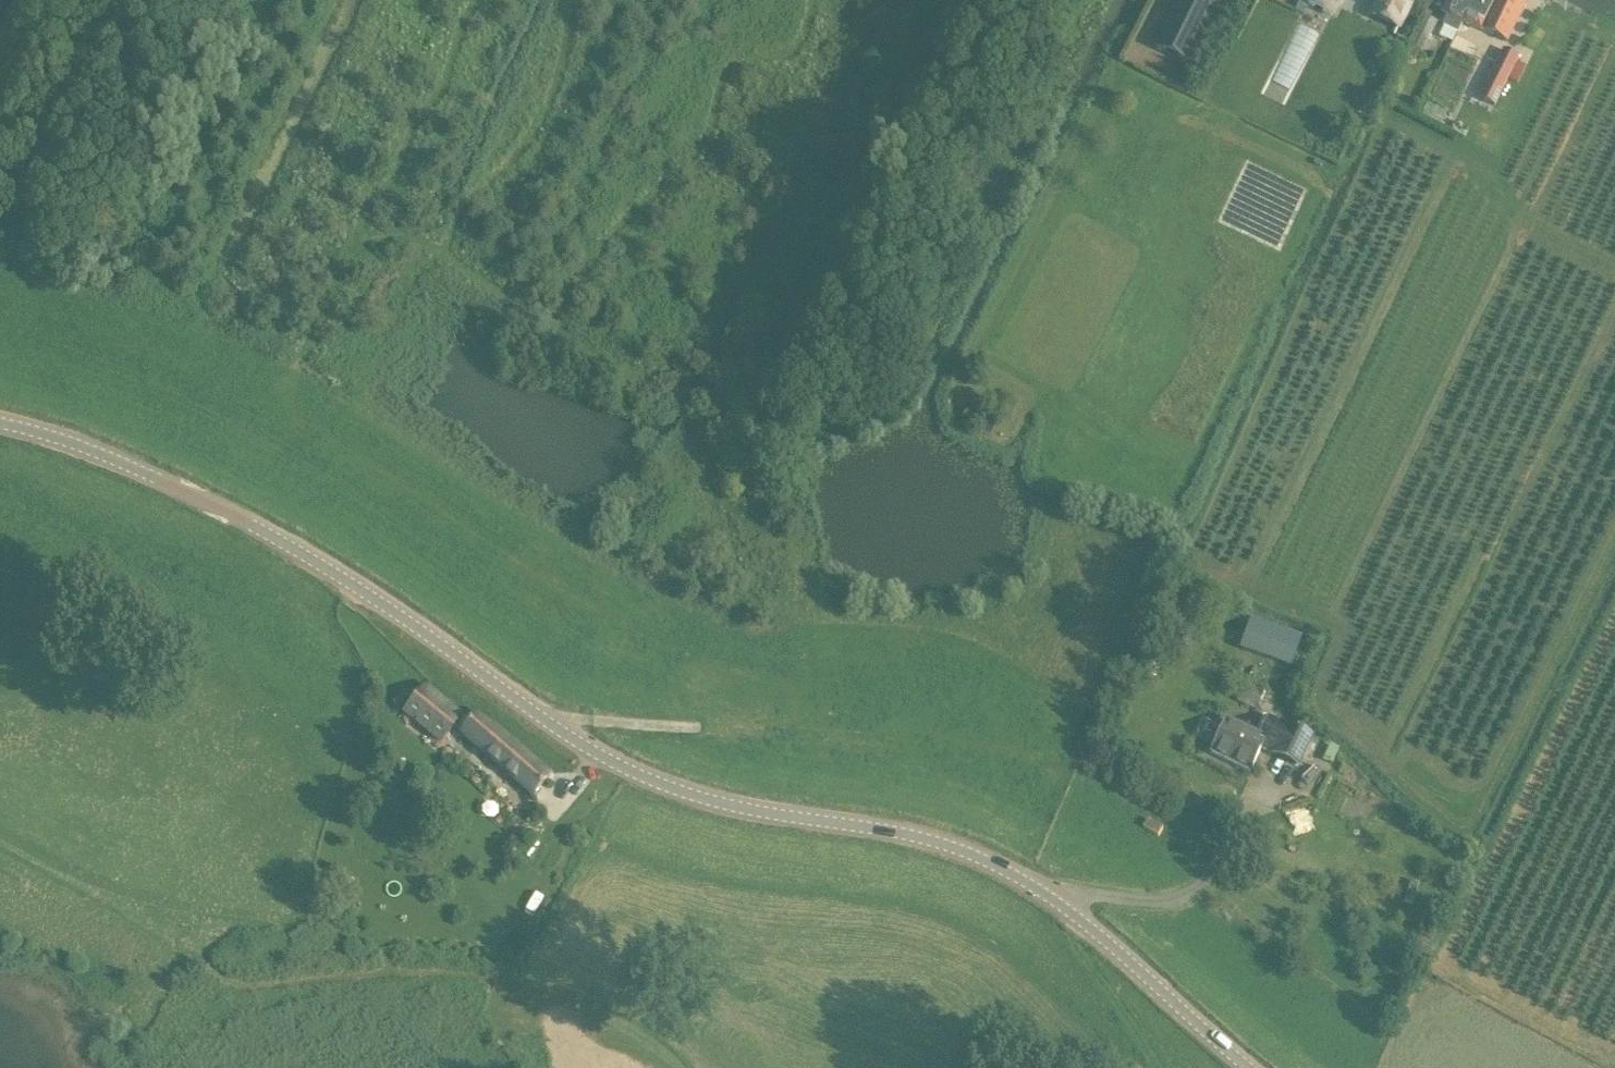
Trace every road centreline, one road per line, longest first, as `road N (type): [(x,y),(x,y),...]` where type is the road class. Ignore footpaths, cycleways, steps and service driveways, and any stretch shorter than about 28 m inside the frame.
road 1 (tertiary): [(1236,1067),(1082,929),(987,867),(869,829),(760,813),(666,784),(580,742),(356,581),(230,507),(149,469),(0,419)]

